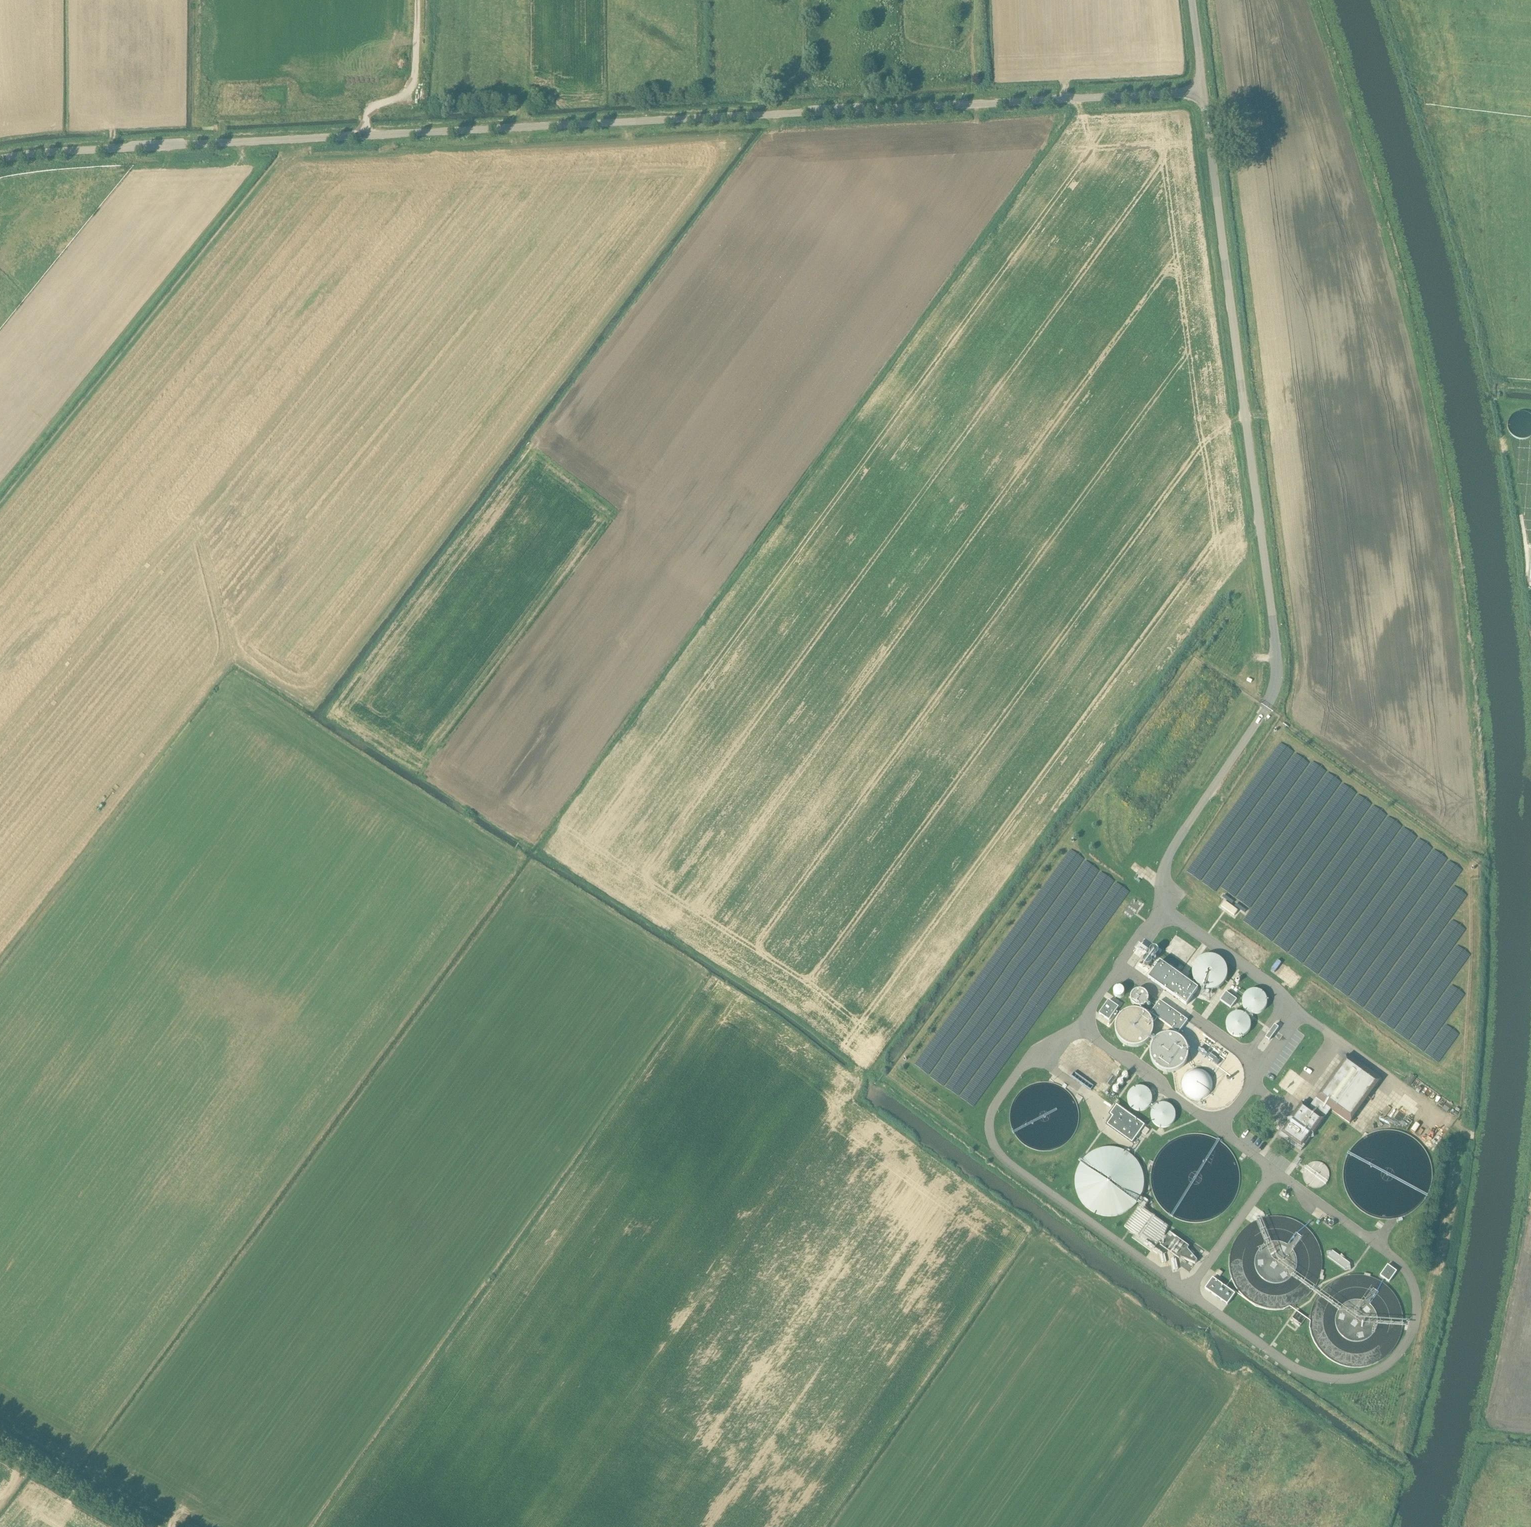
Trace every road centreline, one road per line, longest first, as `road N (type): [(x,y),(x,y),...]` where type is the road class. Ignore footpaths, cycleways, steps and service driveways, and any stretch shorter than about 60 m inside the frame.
road 1 (unclassified): [(0,161),(1203,93)]
road 2 (unclassified): [(1267,707),(1275,657),(1203,93)]
road 3 (unclassified): [(146,1526),(0,1440)]

